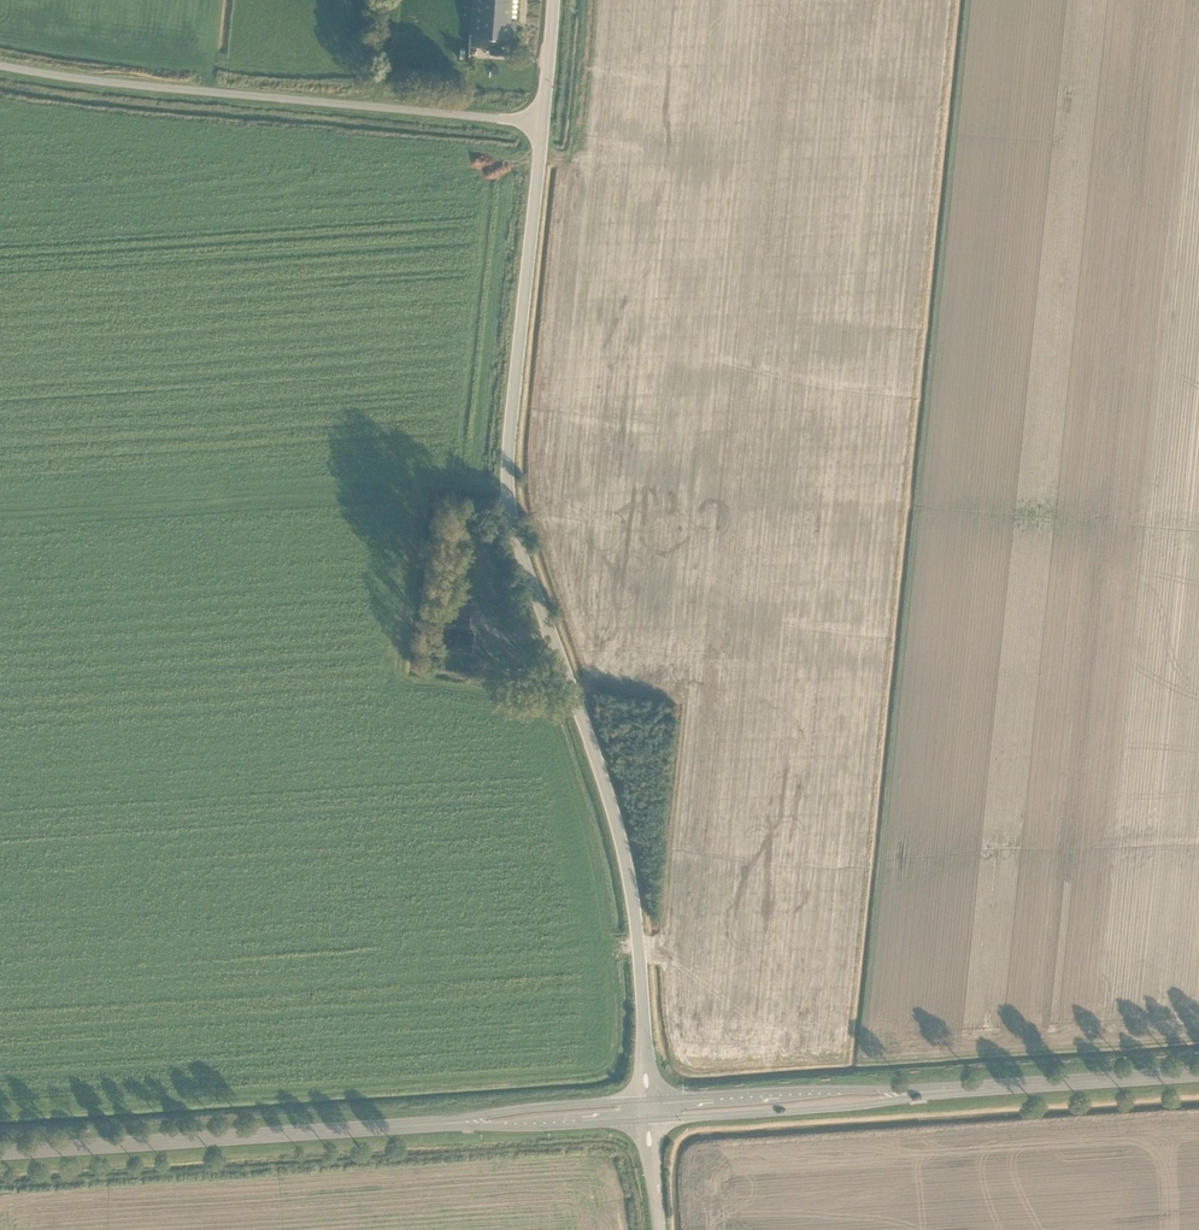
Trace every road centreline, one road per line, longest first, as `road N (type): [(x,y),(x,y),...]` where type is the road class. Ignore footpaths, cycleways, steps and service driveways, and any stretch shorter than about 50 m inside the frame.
road 1 (tertiary): [(649,1113),(628,869),(507,491),(543,120)]
road 2 (primary): [(0,1152),(649,1113)]
road 3 (primary): [(649,1113),(1198,1075)]
road 4 (unclassified): [(543,120),(0,62)]
road 5 (tertiary): [(543,120),(555,0)]

